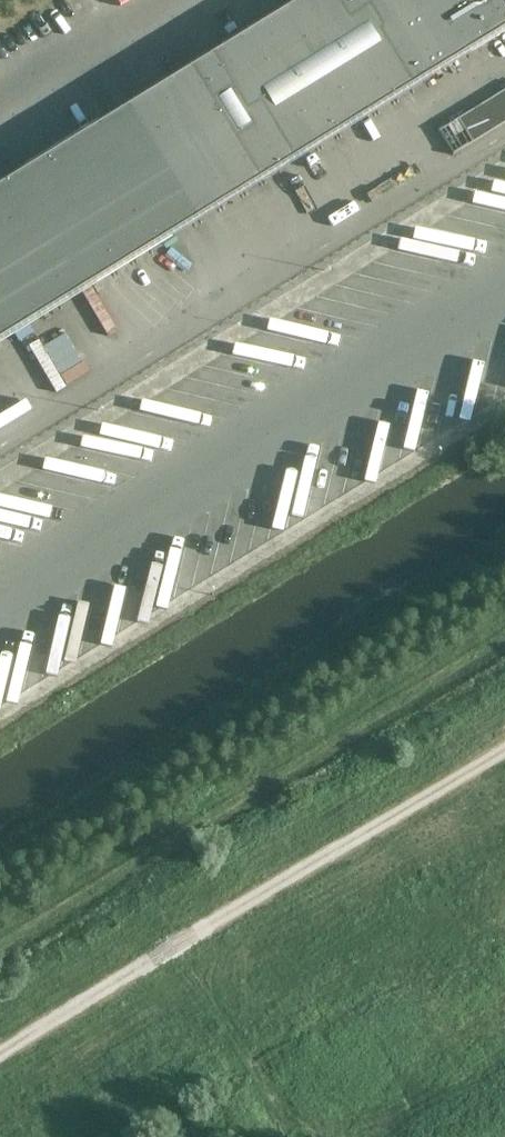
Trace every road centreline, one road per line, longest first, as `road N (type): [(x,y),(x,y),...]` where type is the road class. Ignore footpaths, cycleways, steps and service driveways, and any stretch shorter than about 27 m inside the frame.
road 1 (track): [(0,1049),(504,747)]

